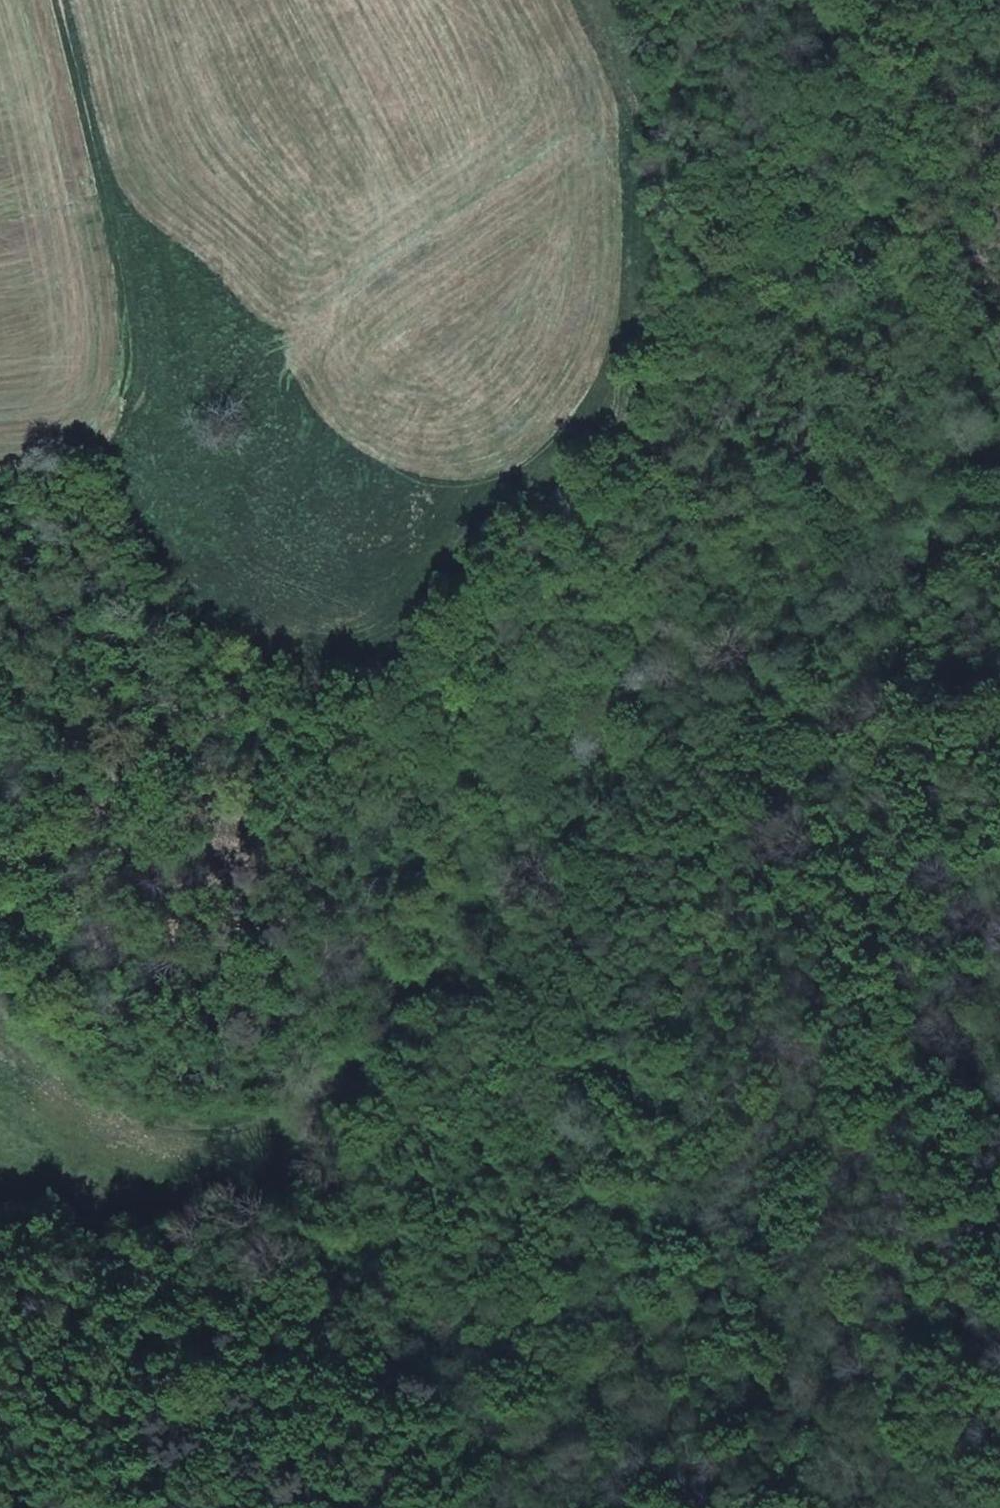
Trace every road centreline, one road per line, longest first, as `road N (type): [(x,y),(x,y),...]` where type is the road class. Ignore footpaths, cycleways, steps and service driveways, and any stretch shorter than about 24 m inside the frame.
road 1 (track): [(54,0),(126,309),(119,401),(85,445),(0,457)]

